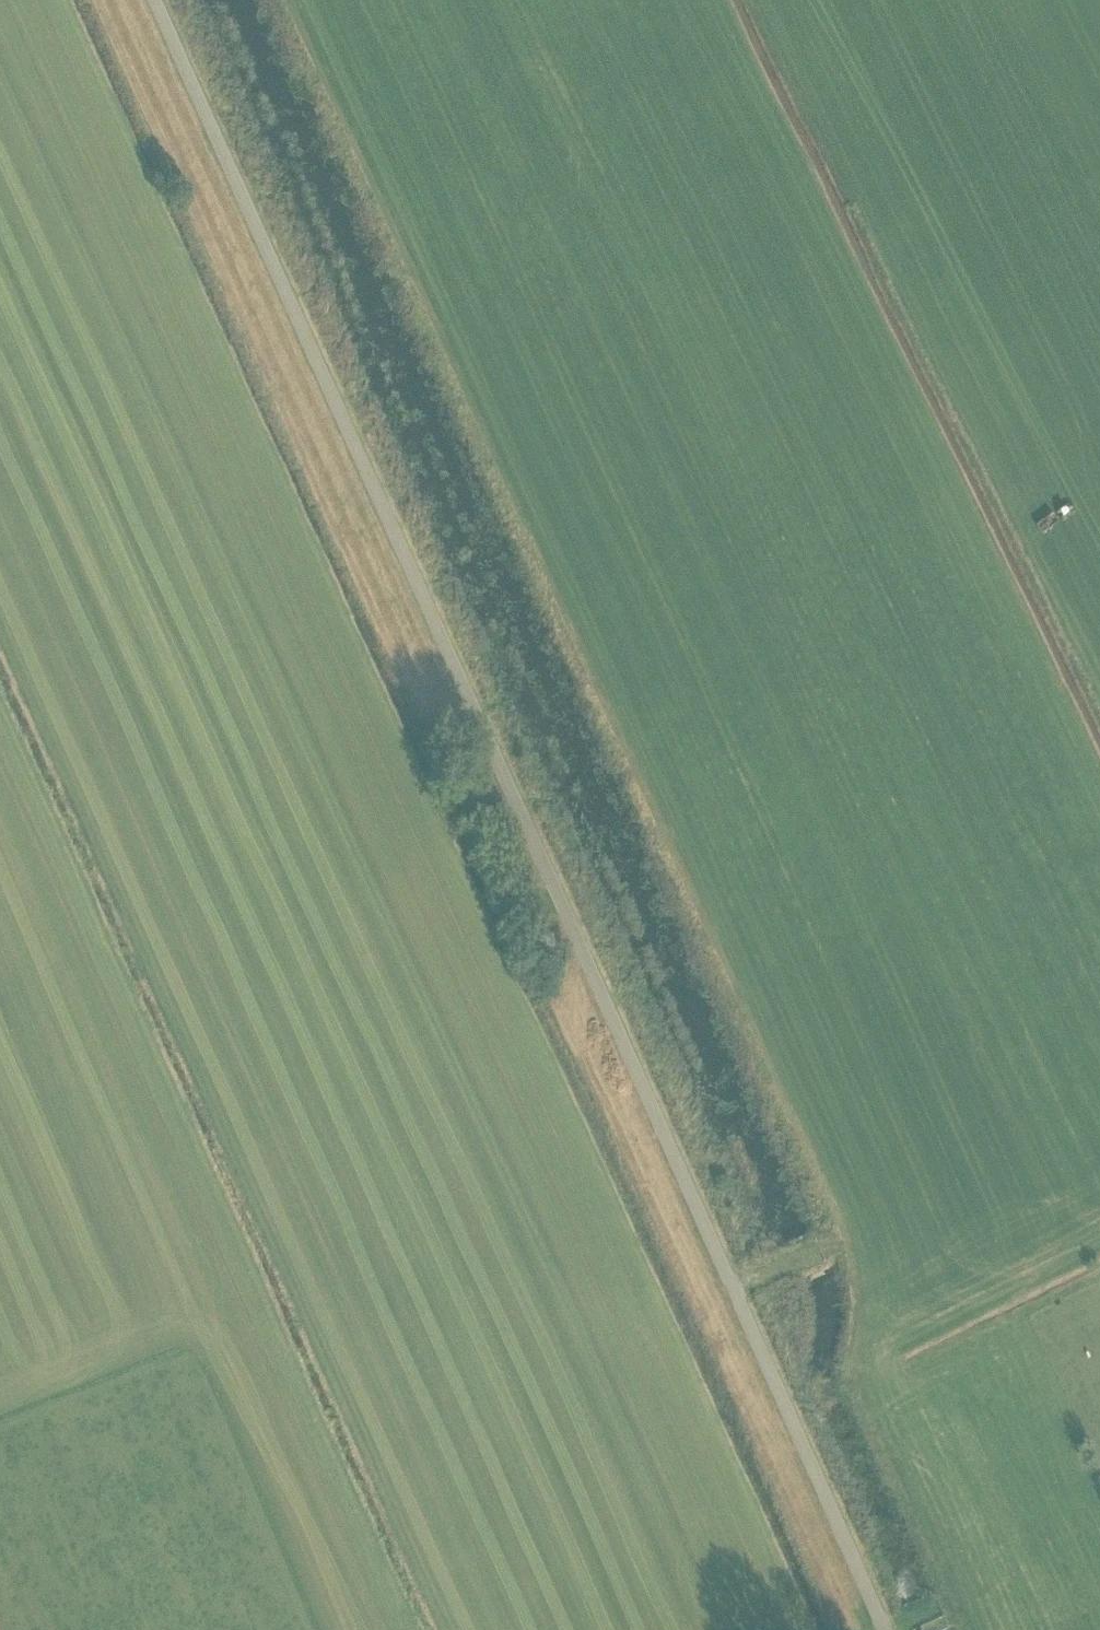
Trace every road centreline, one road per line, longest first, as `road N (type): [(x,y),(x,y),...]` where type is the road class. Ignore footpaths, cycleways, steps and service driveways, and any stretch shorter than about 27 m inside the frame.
road 1 (unclassified): [(893,1629),(644,1100),(155,0)]

